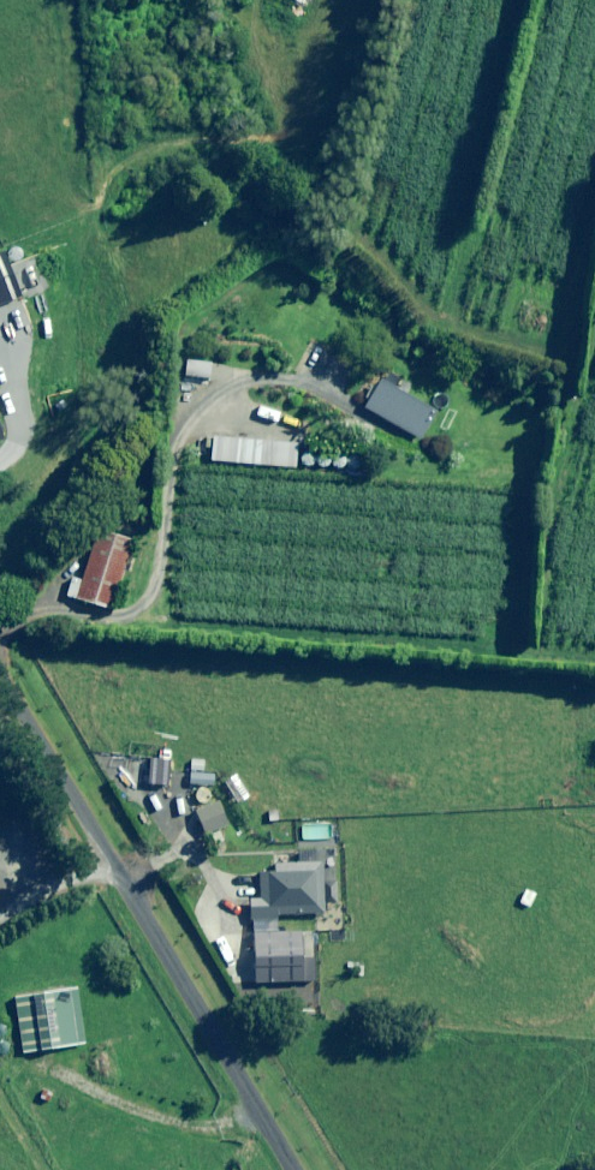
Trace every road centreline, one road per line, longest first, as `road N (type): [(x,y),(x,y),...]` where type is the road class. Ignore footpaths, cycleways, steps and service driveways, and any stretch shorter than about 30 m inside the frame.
road 1 (unclassified): [(0,675),(293,1169)]

